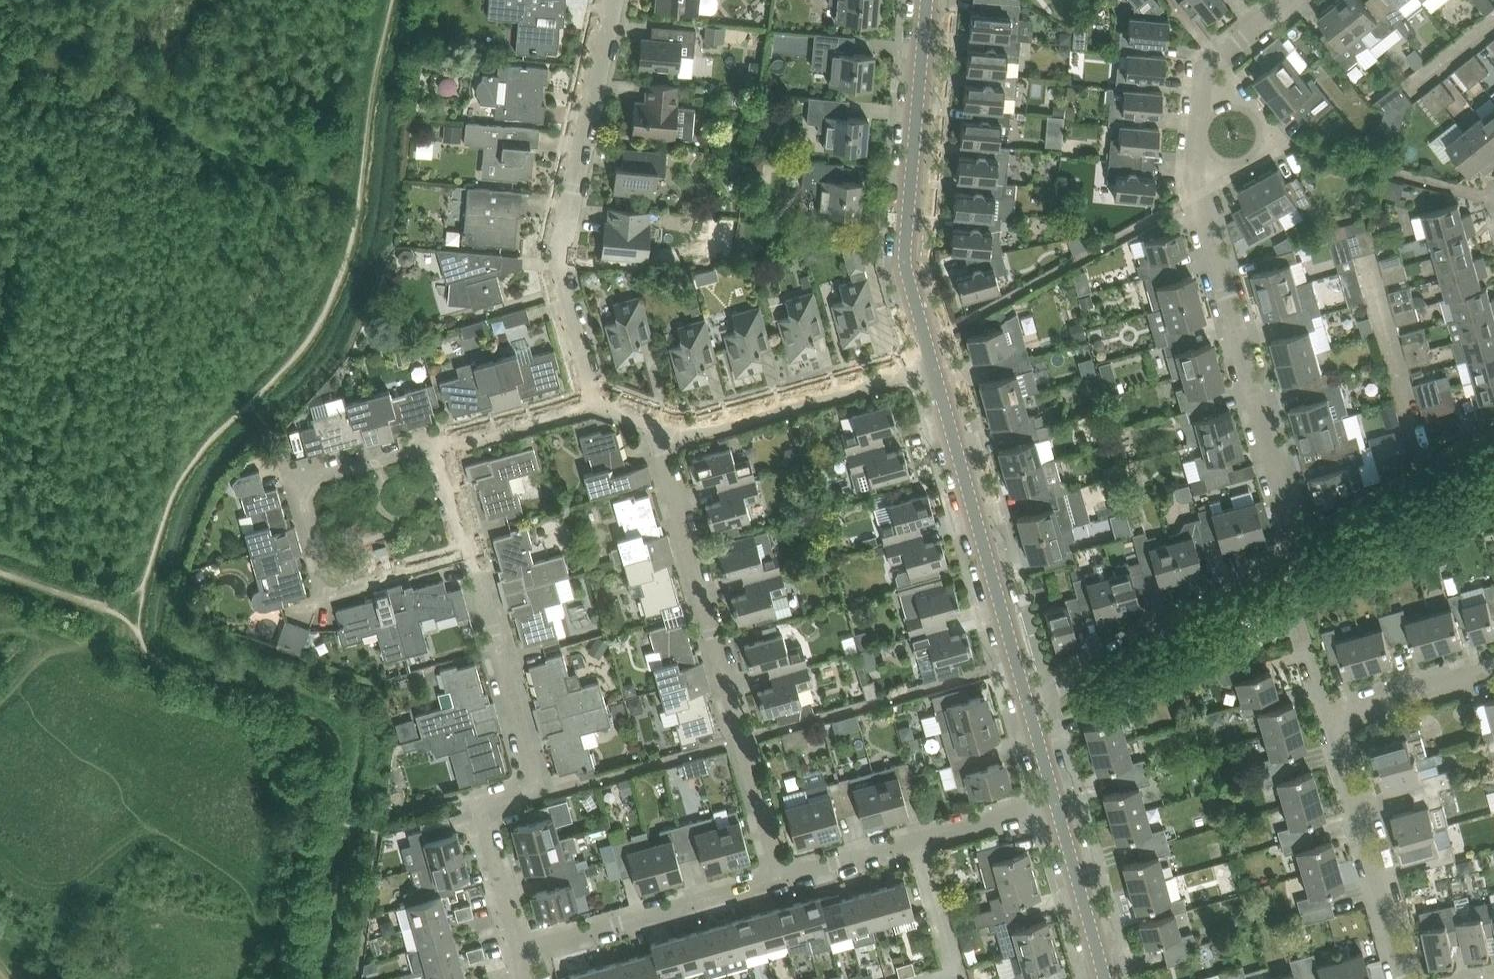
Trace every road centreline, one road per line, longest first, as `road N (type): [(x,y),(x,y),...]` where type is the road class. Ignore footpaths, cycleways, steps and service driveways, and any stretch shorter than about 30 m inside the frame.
road 1 (residential): [(784,875),(662,446)]
road 2 (residential): [(514,948),(483,824),(494,793),(527,784),(533,761),(469,549)]
road 3 (residential): [(1409,978),(1337,714),(1493,668)]
road 4 (residential): [(613,0),(557,270),(587,398)]
road 5 (residential): [(469,549),(330,590),(297,482),(437,441)]
road 6 (residential): [(1286,558),(1286,509),(1202,198)]
road 7 (tertiary): [(933,366),(905,262),(927,0)]
road 8 (tertiary): [(1026,695),(933,366)]
road 9 (residential): [(1026,695),(1286,558)]
road 10 (residential): [(784,875),(1057,802)]
road 11 (residential): [(662,446),(933,366)]
road 12 (residential): [(514,948),(784,875)]
road 13 (residential): [(1286,558),(1493,441)]
road 14 (tertiary): [(1105,978),(1057,802)]
road 15 (residential): [(1202,198),(1263,136),(1210,60)]
road 16 (residential): [(437,441),(587,398)]
road 17 (residential): [(1202,198),(1194,122),(1210,60)]

